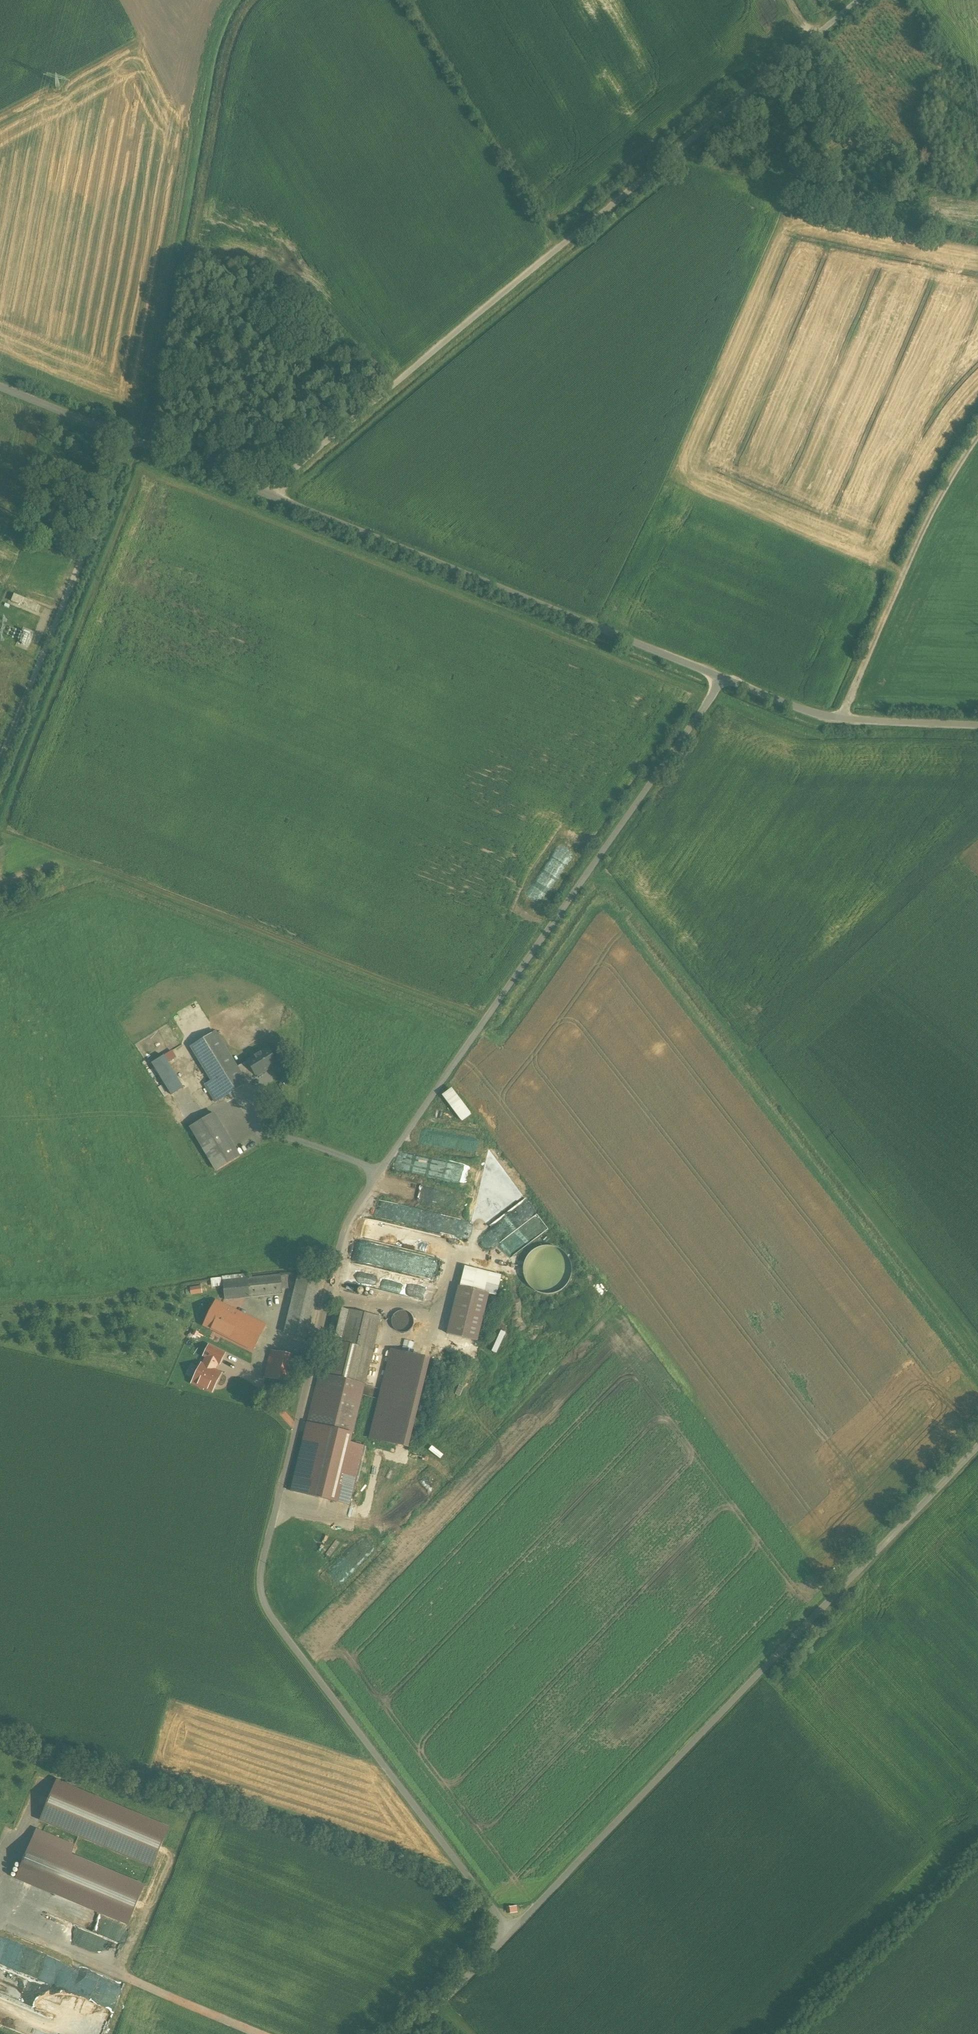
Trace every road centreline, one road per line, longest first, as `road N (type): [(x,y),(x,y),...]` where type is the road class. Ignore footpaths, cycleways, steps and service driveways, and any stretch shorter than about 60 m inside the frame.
road 1 (unclassified): [(511,1932),(273,1617),(261,1594),(260,1564),(353,1214),(722,678)]
road 2 (unclassified): [(267,495),(868,0)]
road 3 (unclassified): [(511,1932),(977,1447)]
road 4 (unclassified): [(722,678),(267,495)]
road 5 (track): [(131,440),(0,760)]
road 6 (track): [(977,429),(925,517),(843,720)]
road 7 (unclassified): [(267,495),(0,387)]
road 8 (track): [(252,2033),(3,1928)]
road 9 (unclassified): [(977,725),(826,719),(722,678)]
road 10 (unclassified): [(411,2033),(511,1932)]

